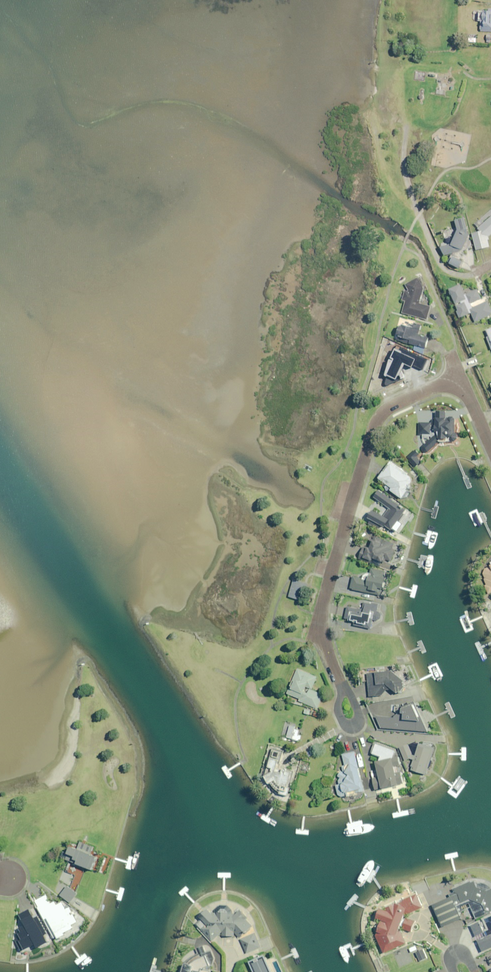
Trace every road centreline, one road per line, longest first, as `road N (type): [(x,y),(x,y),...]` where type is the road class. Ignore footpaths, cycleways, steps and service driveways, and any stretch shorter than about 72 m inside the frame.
road 1 (residential): [(460,378),(401,403),(372,438),(321,625),(344,688)]
road 2 (track): [(474,276),(452,277),(437,258),(407,180),(408,130)]

